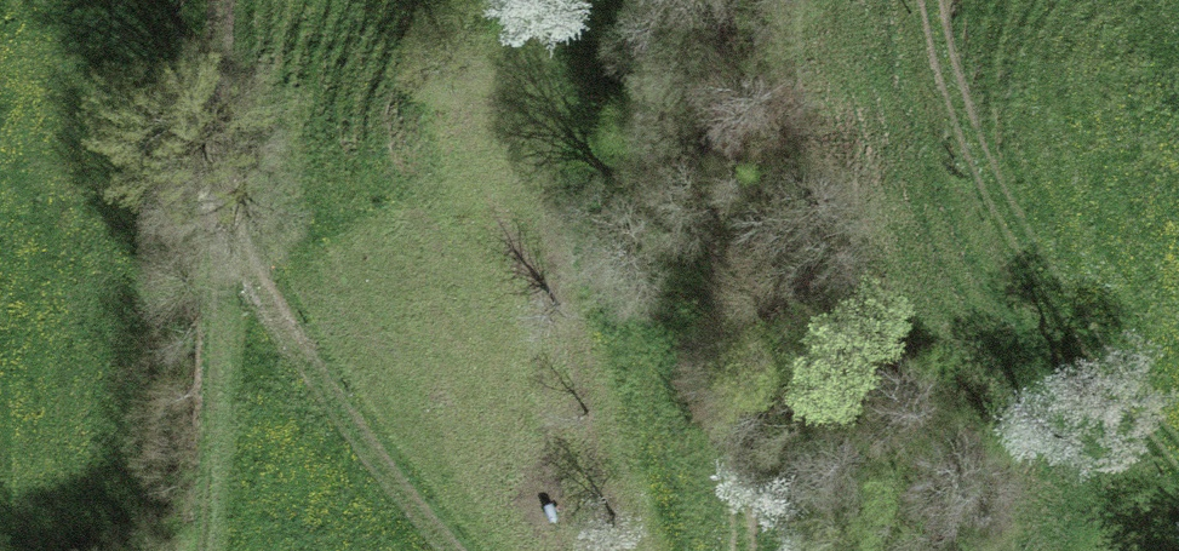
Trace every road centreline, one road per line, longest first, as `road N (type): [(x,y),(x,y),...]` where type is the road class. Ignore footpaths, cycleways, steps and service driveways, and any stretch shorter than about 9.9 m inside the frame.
road 1 (track): [(212,0),(214,169),(253,284),(352,430),(450,550)]
road 2 (track): [(738,550),(751,493),(769,0)]
road 3 (track): [(937,0),(997,229),(1178,464)]
road 4 (track): [(214,169),(199,550)]

